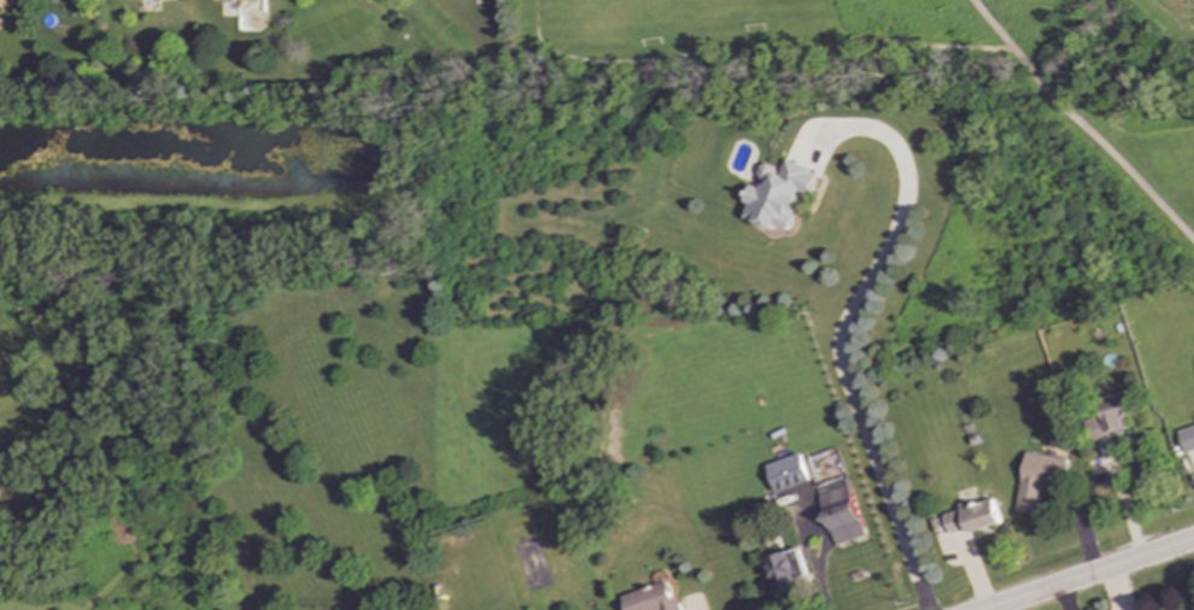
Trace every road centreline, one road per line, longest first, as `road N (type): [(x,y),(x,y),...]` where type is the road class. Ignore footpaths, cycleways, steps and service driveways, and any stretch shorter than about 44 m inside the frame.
road 1 (tertiary): [(1193,541),(995,609)]

